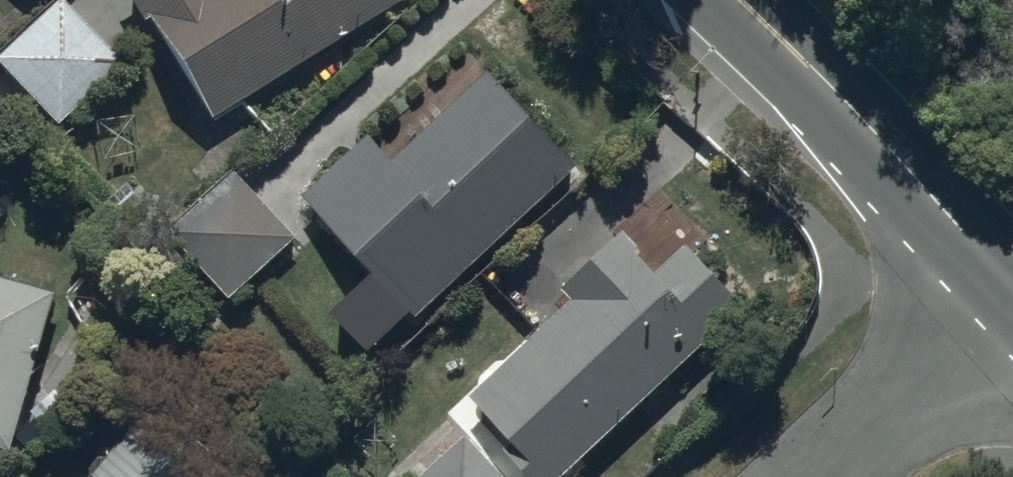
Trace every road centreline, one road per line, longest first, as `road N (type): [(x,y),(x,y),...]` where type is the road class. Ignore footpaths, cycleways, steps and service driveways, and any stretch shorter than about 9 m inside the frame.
road 1 (secondary): [(742,0),(1012,288)]
road 2 (residential): [(826,476),(1012,295)]

